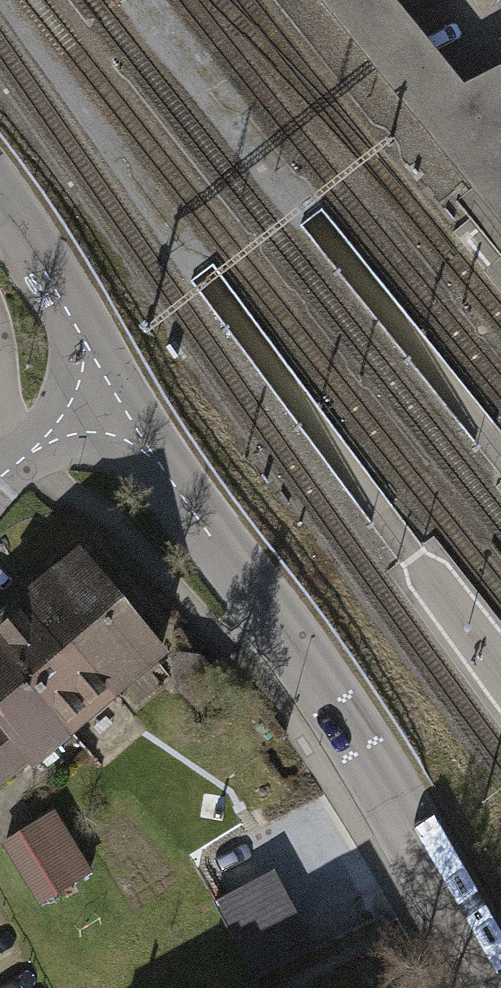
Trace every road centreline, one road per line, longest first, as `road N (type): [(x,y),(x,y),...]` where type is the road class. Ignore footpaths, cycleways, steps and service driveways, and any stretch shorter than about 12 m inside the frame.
road 1 (residential): [(113,394),(347,727),(498,987)]
road 2 (residential): [(113,394),(0,192)]
road 3 (residential): [(0,479),(113,394)]

